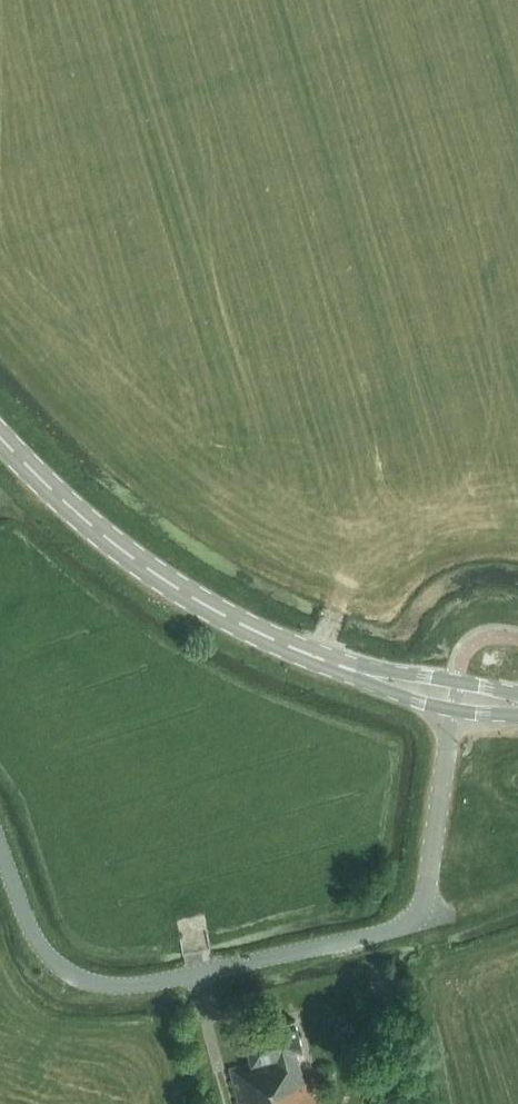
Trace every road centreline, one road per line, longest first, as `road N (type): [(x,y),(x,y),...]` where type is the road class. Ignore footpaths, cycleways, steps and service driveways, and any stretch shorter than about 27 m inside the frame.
road 1 (secondary): [(340,666),(178,590),(68,506),(0,437)]
road 2 (secondary): [(340,666),(425,703),(517,715)]
road 3 (secondary): [(517,694),(340,666)]

